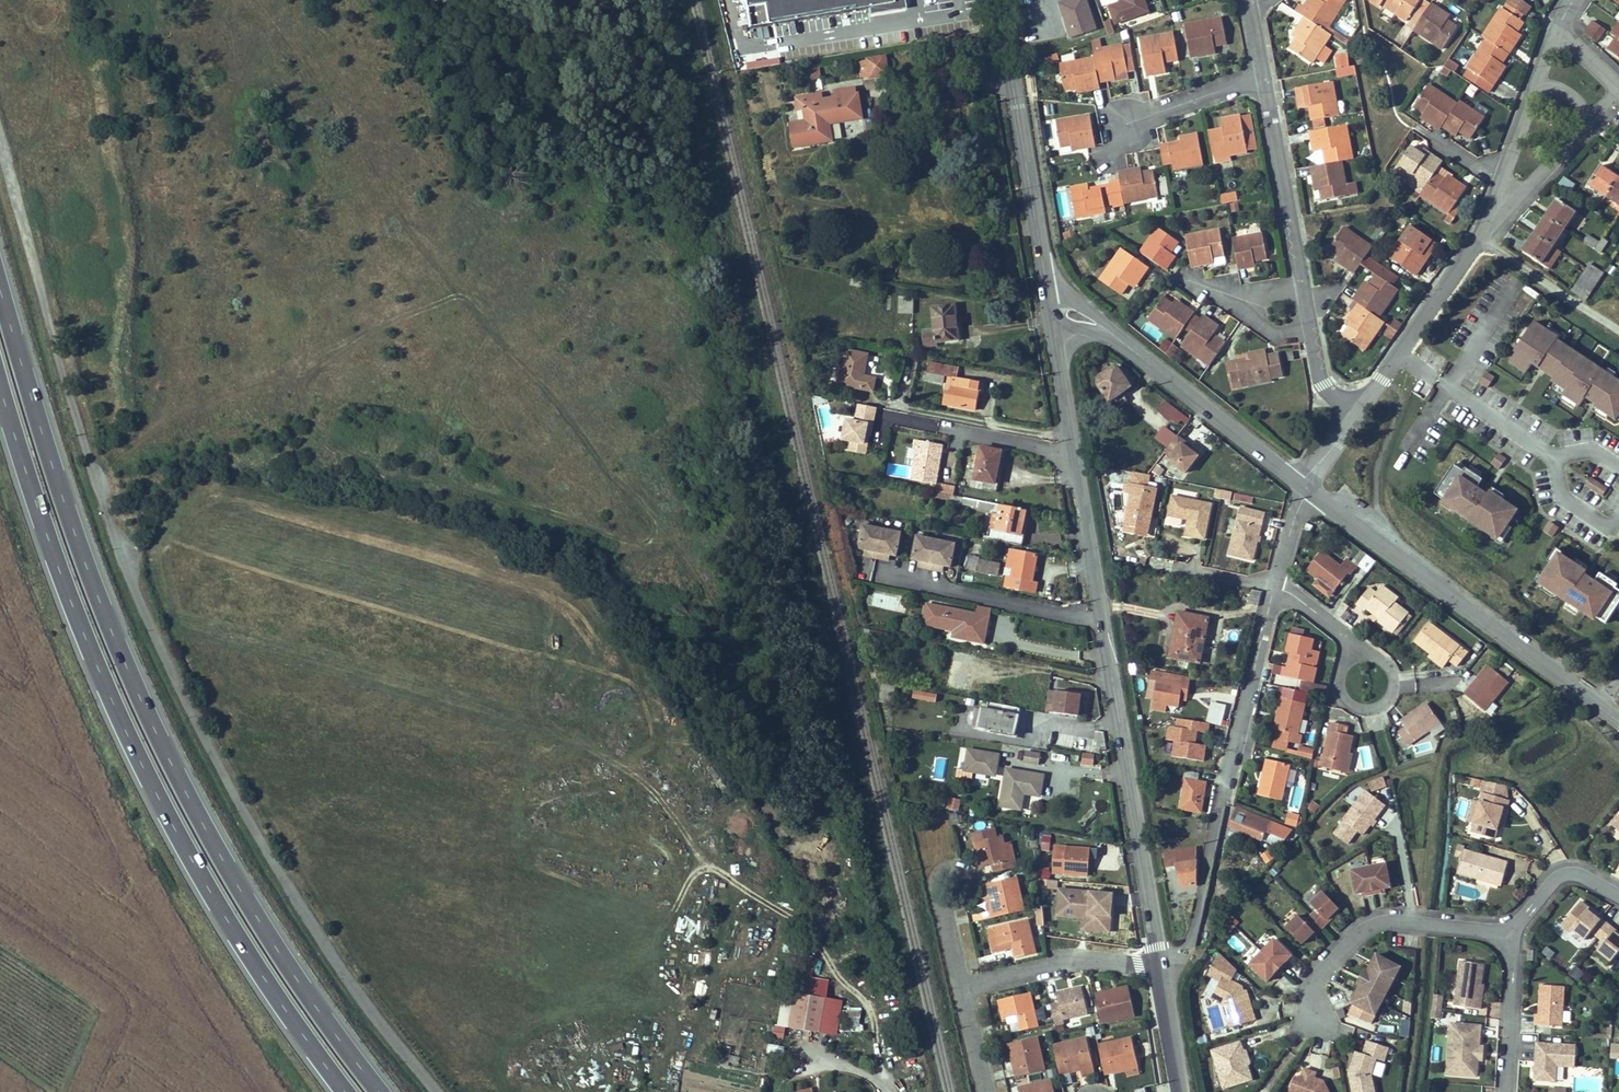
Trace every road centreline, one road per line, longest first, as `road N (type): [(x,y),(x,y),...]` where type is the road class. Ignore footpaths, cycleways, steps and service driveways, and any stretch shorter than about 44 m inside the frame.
road 1 (unclassified): [(437,1091),(370,1011),(293,894),(153,632),(124,559),(0,133)]
road 2 (trunk): [(379,1091),(269,936),(140,698),(57,476),(0,280)]
road 3 (trunk): [(0,382),(71,603),(152,787),(247,952),(346,1091)]
road 4 (secondary): [(1054,332),(1159,962)]
road 5 (residential): [(1276,584),(1185,952),(1162,980)]
road 6 (tertiary): [(1618,721),(1311,492)]
road 7 (secondary): [(1000,0),(1048,291)]
road 8 (residential): [(1507,932),(1393,921),(1363,930),(1319,977),(1310,998),(1320,1026)]
road 9 (tertiary): [(1300,484),(1108,329)]
road 10 (residential): [(1305,289),(1265,78)]
road 11 (residential): [(1477,240),(1357,411)]
road 12 (residential): [(1477,240),(1618,89)]
road 13 (residential): [(1159,962),(1078,961),(960,988)]
road 14 (residential): [(1557,28),(1499,180)]
road 15 (residential): [(1507,932),(1514,971),(1509,1091)]
road 16 (residential): [(1361,654),(1344,664),(1338,683),(1345,701),(1362,710),(1392,694),(1385,661)]
road 17 (residential): [(1265,78),(1128,125)]
road 18 (residential): [(1618,897),(1591,877),(1558,876),(1507,932)]

